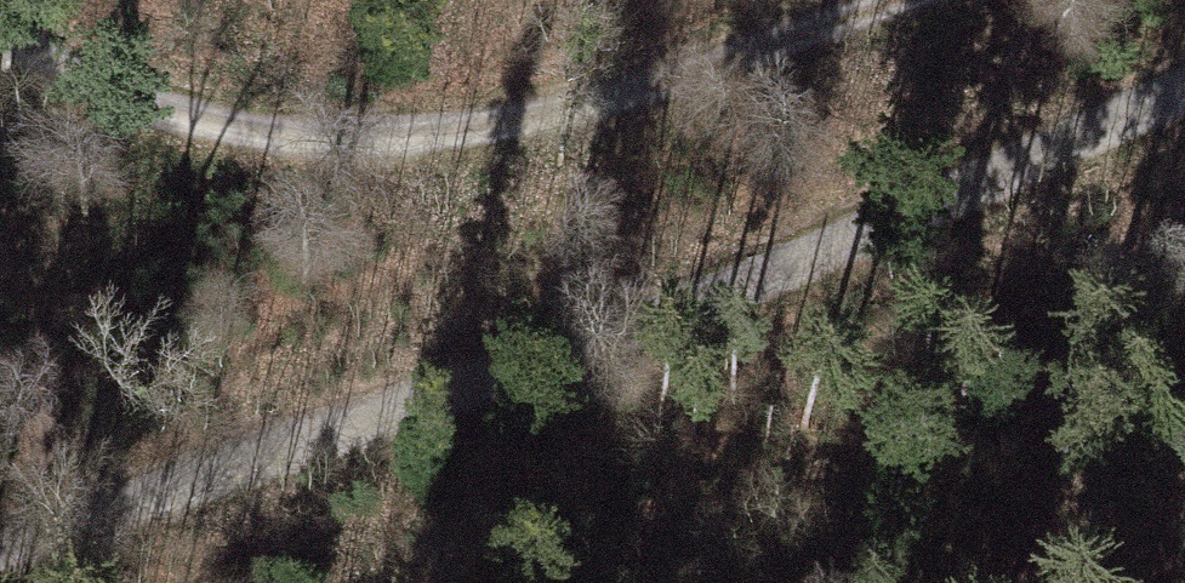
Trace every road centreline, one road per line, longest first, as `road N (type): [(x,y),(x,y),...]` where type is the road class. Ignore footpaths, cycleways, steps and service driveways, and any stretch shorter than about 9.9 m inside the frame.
road 1 (track): [(1184,89),(747,281),(0,548)]
road 2 (track): [(0,27),(97,82),(169,107),(338,132),(436,131),(630,99),(909,0)]

